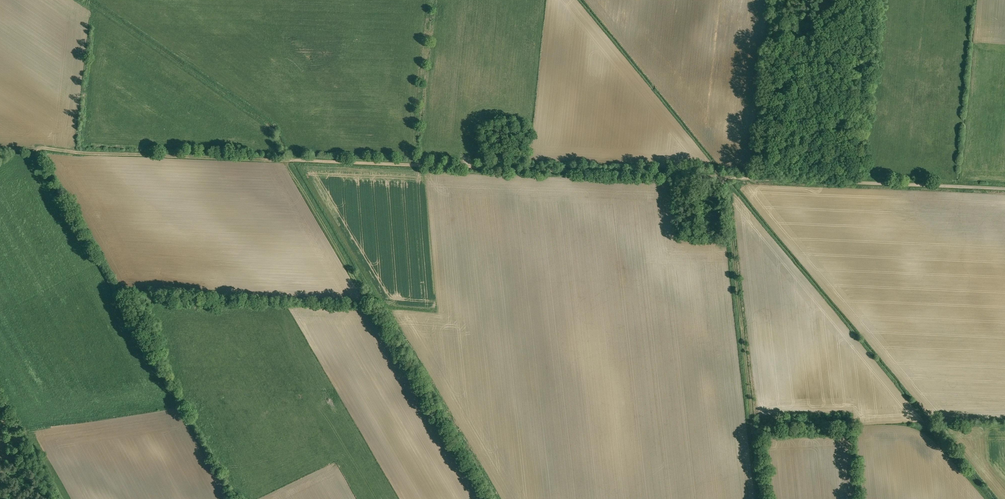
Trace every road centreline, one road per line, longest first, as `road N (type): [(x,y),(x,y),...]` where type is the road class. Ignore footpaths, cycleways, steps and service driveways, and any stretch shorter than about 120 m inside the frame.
road 1 (track): [(41,150),(1004,187)]
road 2 (track): [(723,176),(762,498)]

